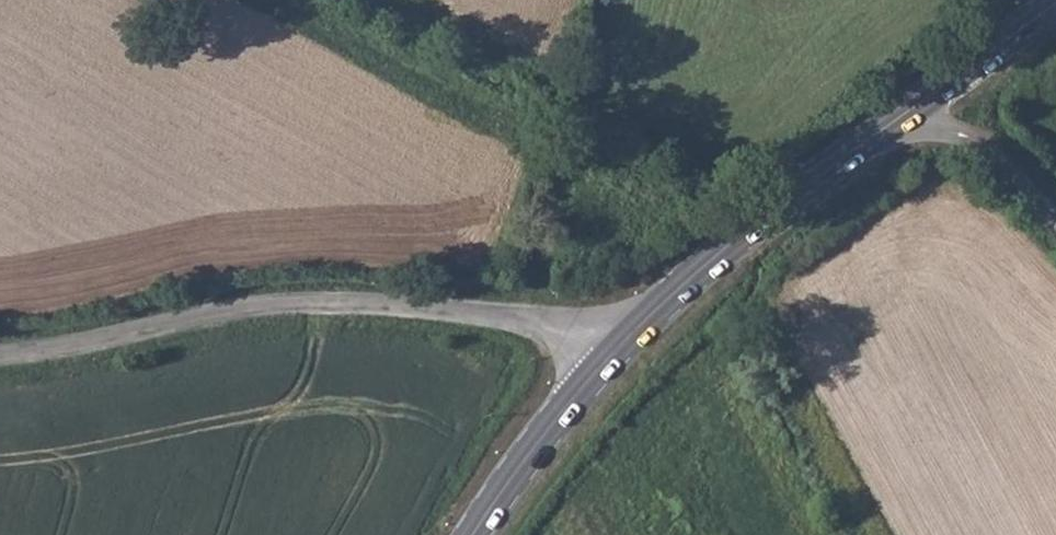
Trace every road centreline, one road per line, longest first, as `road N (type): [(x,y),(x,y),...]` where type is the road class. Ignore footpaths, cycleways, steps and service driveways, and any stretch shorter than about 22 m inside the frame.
road 1 (unclassified): [(610,356),(558,328),(329,298),(94,345),(0,352)]
road 2 (primary): [(896,125),(734,240),(610,356)]
road 3 (primary): [(610,356),(474,534)]
road 4 (primary): [(1055,2),(896,125)]
road 5 (unclassified): [(896,125),(941,120),(997,160),(1055,224)]

